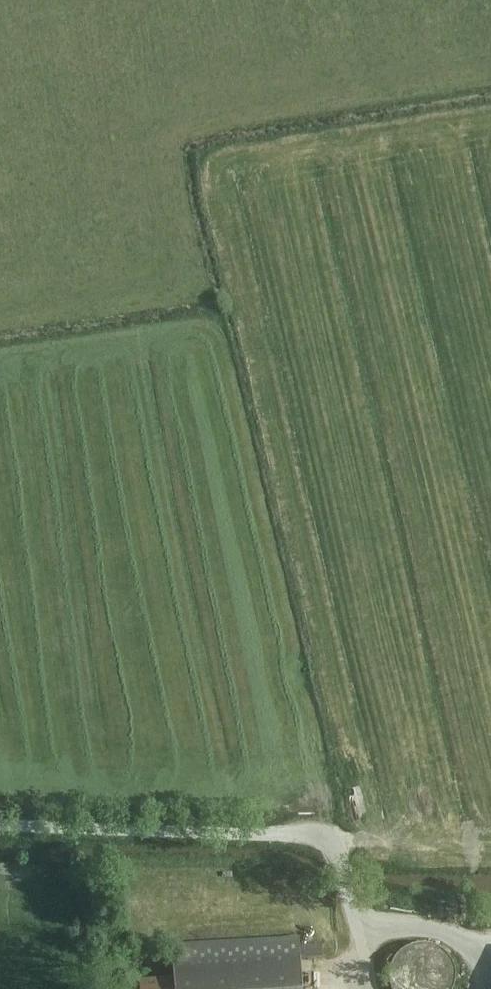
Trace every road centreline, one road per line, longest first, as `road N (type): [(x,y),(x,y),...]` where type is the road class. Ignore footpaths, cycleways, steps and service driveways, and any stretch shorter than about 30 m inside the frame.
road 1 (unclassified): [(0,828),(324,840)]

